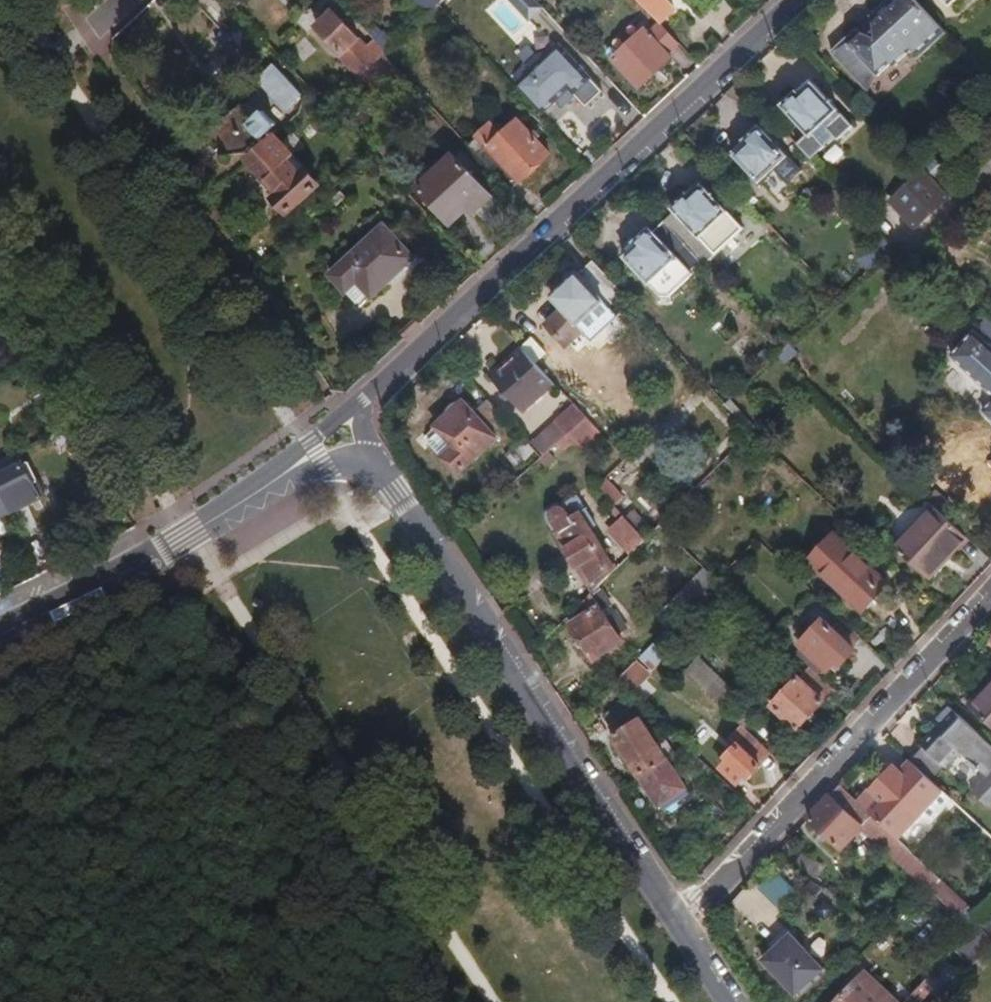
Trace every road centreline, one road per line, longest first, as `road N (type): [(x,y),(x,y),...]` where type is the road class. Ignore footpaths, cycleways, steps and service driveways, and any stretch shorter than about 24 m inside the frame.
road 1 (secondary): [(800,0),(370,394)]
road 2 (residential): [(374,459),(677,922)]
road 3 (residential): [(990,594),(702,905),(677,922)]
road 4 (secondary): [(190,535),(0,633)]
road 5 (secondary): [(370,394),(265,487)]

